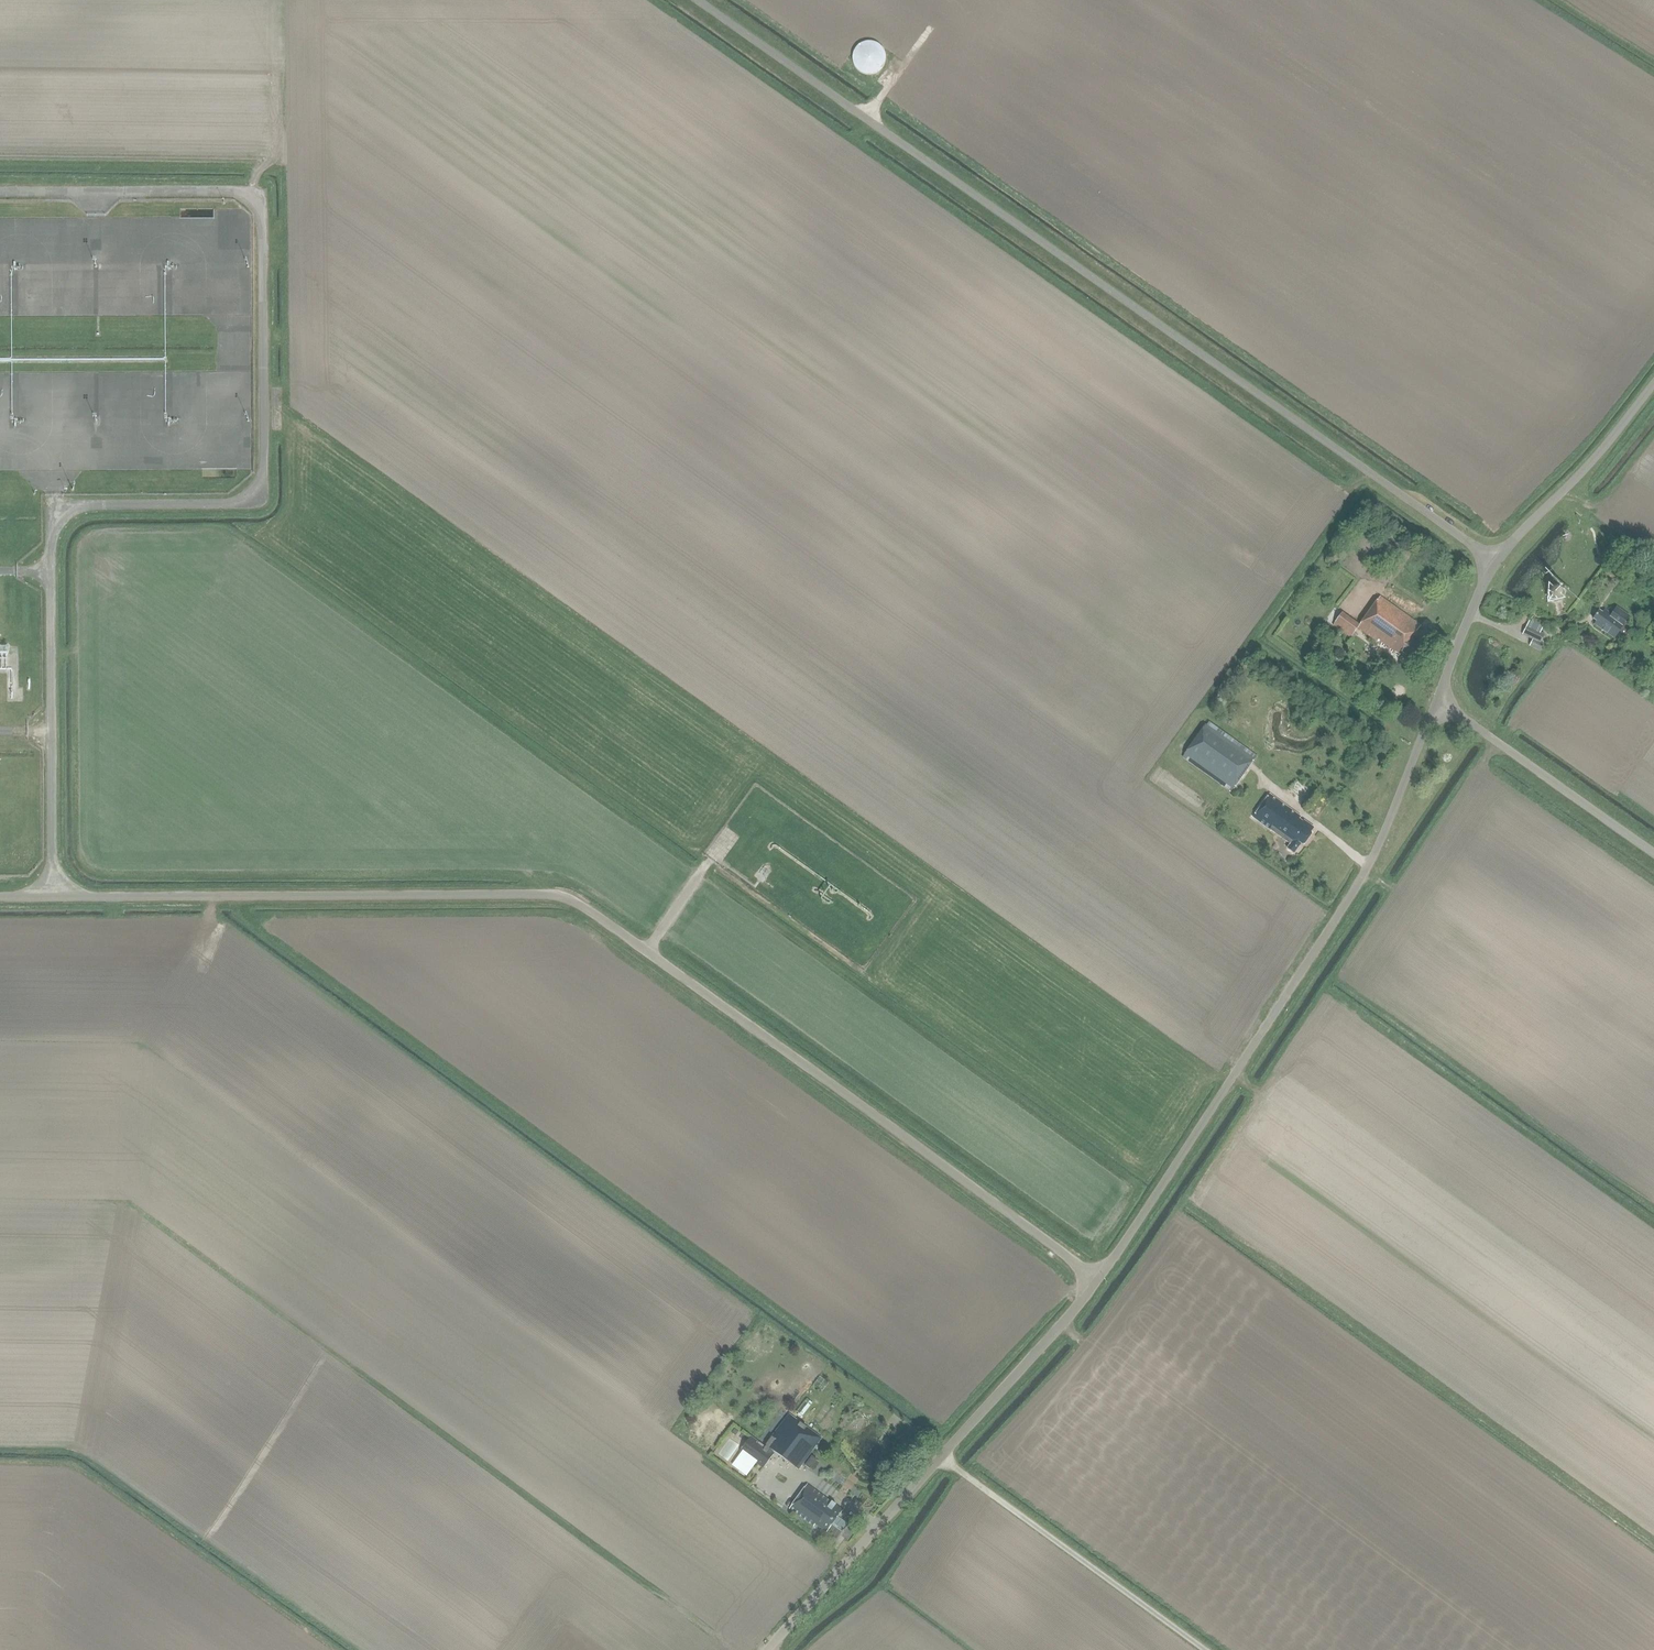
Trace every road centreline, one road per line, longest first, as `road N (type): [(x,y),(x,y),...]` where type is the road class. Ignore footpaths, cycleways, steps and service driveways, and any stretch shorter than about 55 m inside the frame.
road 1 (unclassified): [(768,1649),(1098,1279),(1356,889),(1437,700)]
road 2 (unclassified): [(1495,562),(696,0)]
road 3 (unclassified): [(1653,853),(1437,700)]
road 4 (unclassified): [(1495,562),(1653,384)]
road 5 (unclassified): [(1437,700),(1495,562)]

